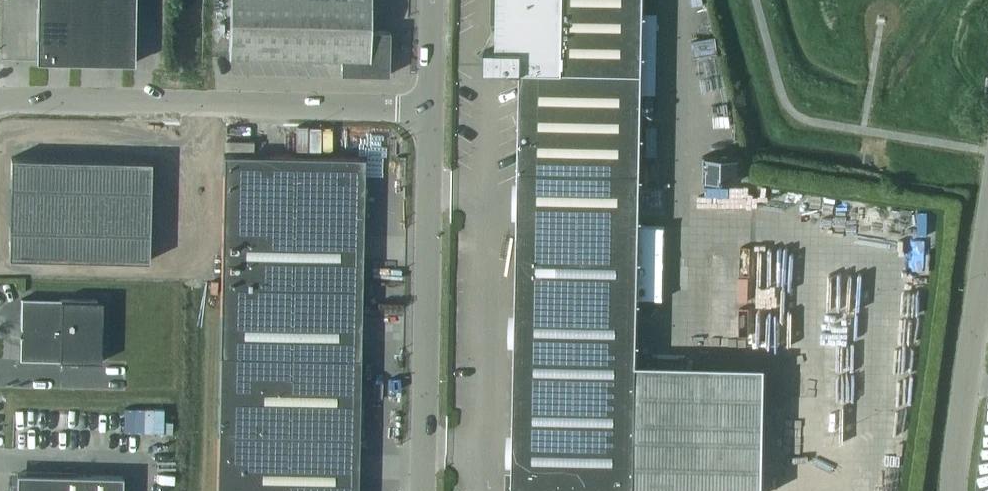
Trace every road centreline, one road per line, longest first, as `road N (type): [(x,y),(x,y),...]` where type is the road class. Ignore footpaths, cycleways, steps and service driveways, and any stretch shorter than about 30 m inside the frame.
road 1 (unclassified): [(430,111),(0,100)]
road 2 (tertiary): [(423,490),(430,111)]
road 3 (unclassified): [(955,490),(949,468),(987,225)]

